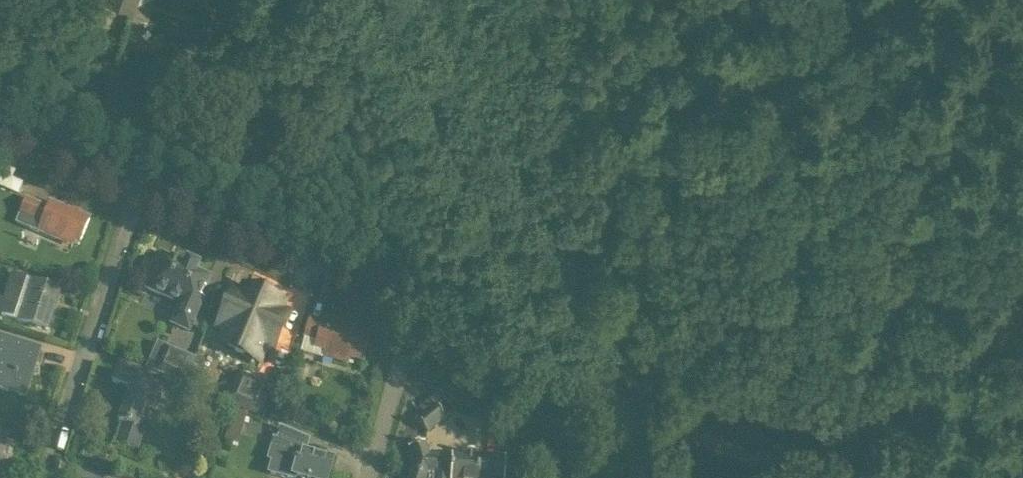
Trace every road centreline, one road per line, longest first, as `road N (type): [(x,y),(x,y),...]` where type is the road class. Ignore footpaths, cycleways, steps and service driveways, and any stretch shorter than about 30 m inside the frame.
road 1 (track): [(591,388),(380,0)]
road 2 (unclassified): [(43,477),(141,180)]
road 3 (unclassified): [(414,307),(141,180)]
road 4 (unclassified): [(591,388),(794,477)]
road 5 (unclassified): [(591,388),(414,307)]
road 6 (unclassified): [(414,307),(369,477)]
road 7 (unclassified): [(141,180),(0,127)]

